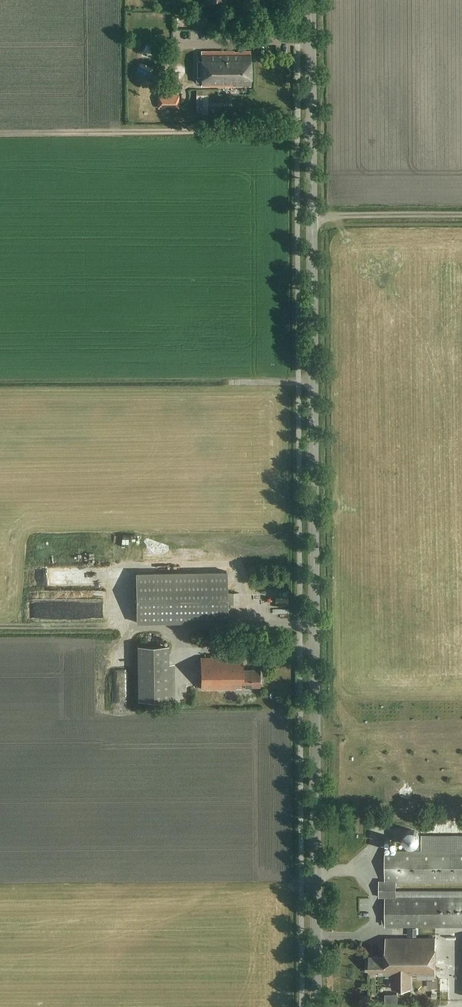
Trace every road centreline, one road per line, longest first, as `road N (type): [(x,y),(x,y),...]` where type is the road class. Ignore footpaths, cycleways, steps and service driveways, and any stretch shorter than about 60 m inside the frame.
road 1 (tertiary): [(317,1006),(311,0)]
road 2 (track): [(311,129),(0,132)]
road 3 (track): [(312,220),(461,218)]

